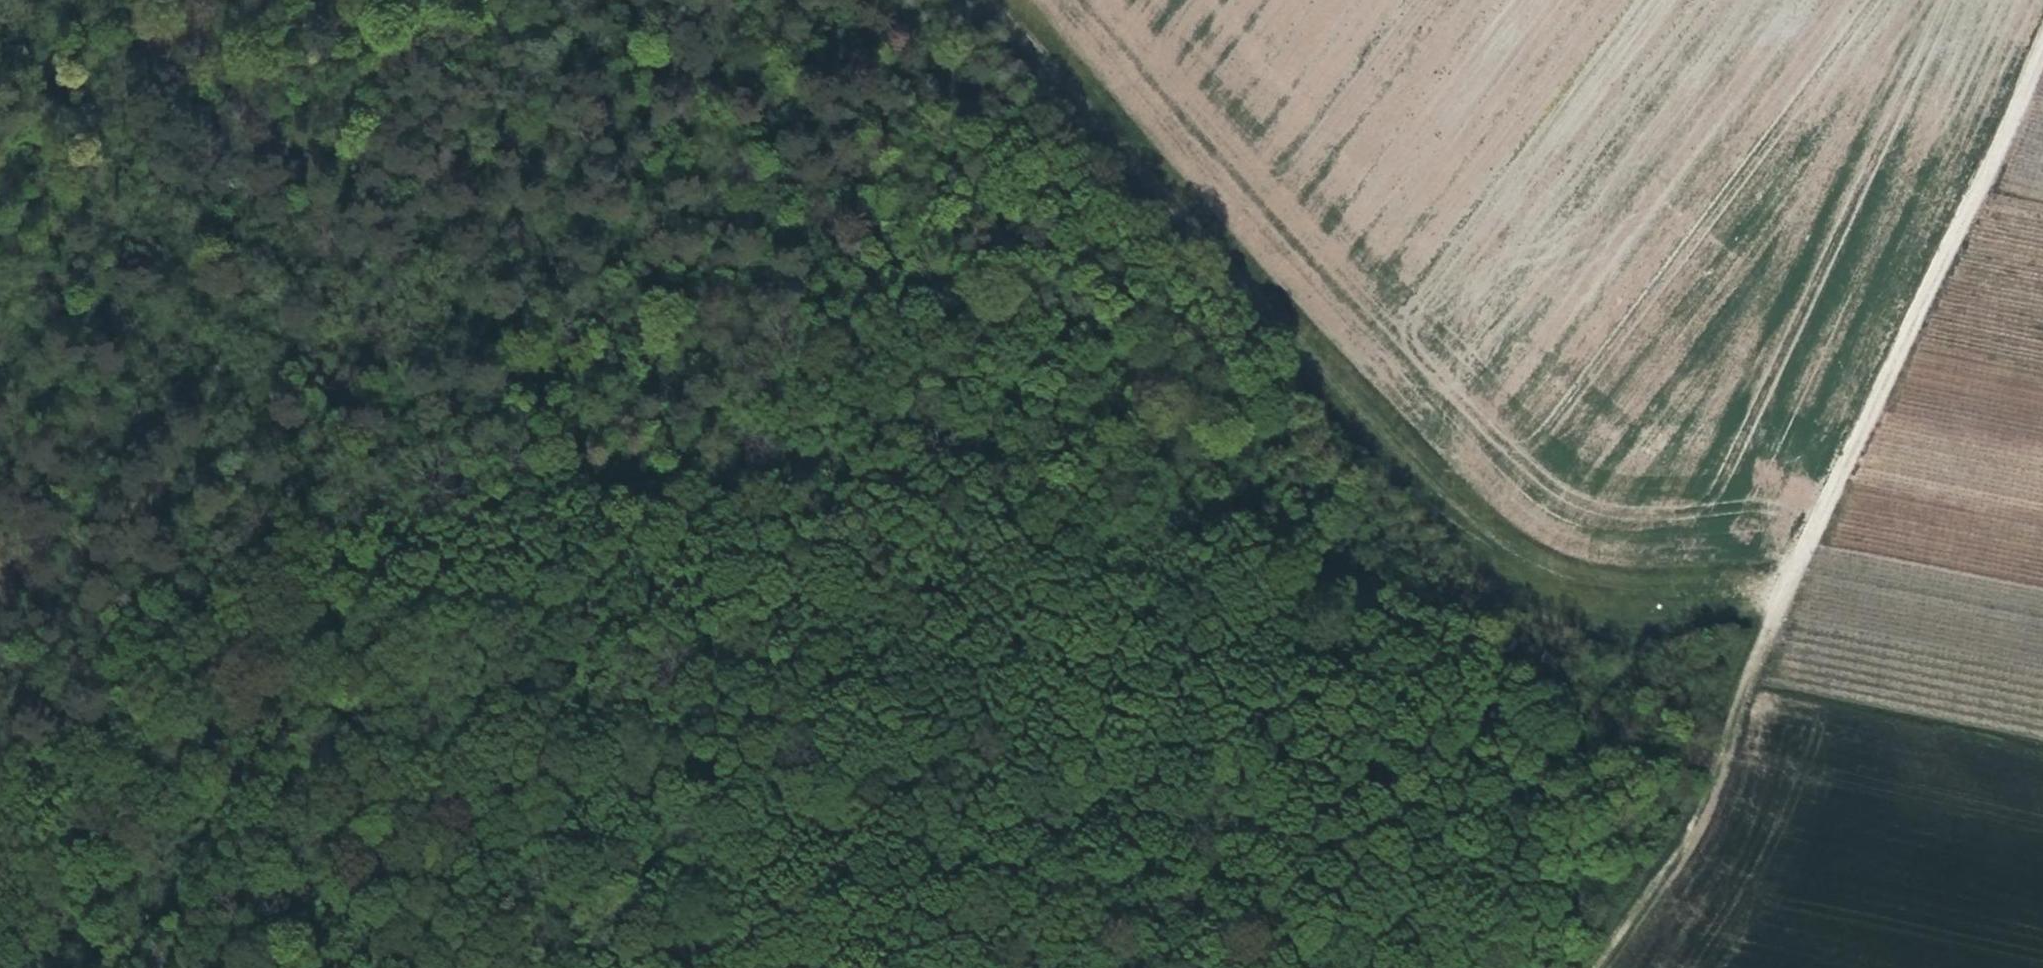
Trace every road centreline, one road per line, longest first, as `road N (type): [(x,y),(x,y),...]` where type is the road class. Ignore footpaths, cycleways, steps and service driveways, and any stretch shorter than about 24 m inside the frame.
road 1 (track): [(1620,967),(1709,840),(1838,505),(2042,71)]

